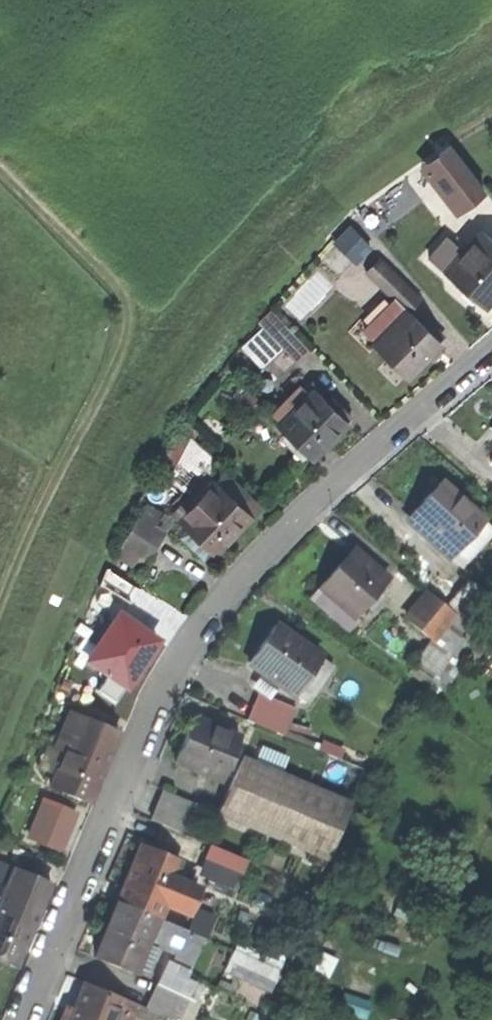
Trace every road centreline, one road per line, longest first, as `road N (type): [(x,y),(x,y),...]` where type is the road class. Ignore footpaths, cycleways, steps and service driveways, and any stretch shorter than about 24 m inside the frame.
road 1 (residential): [(491,349),(313,499),(232,583),(161,694),(21,1019)]

